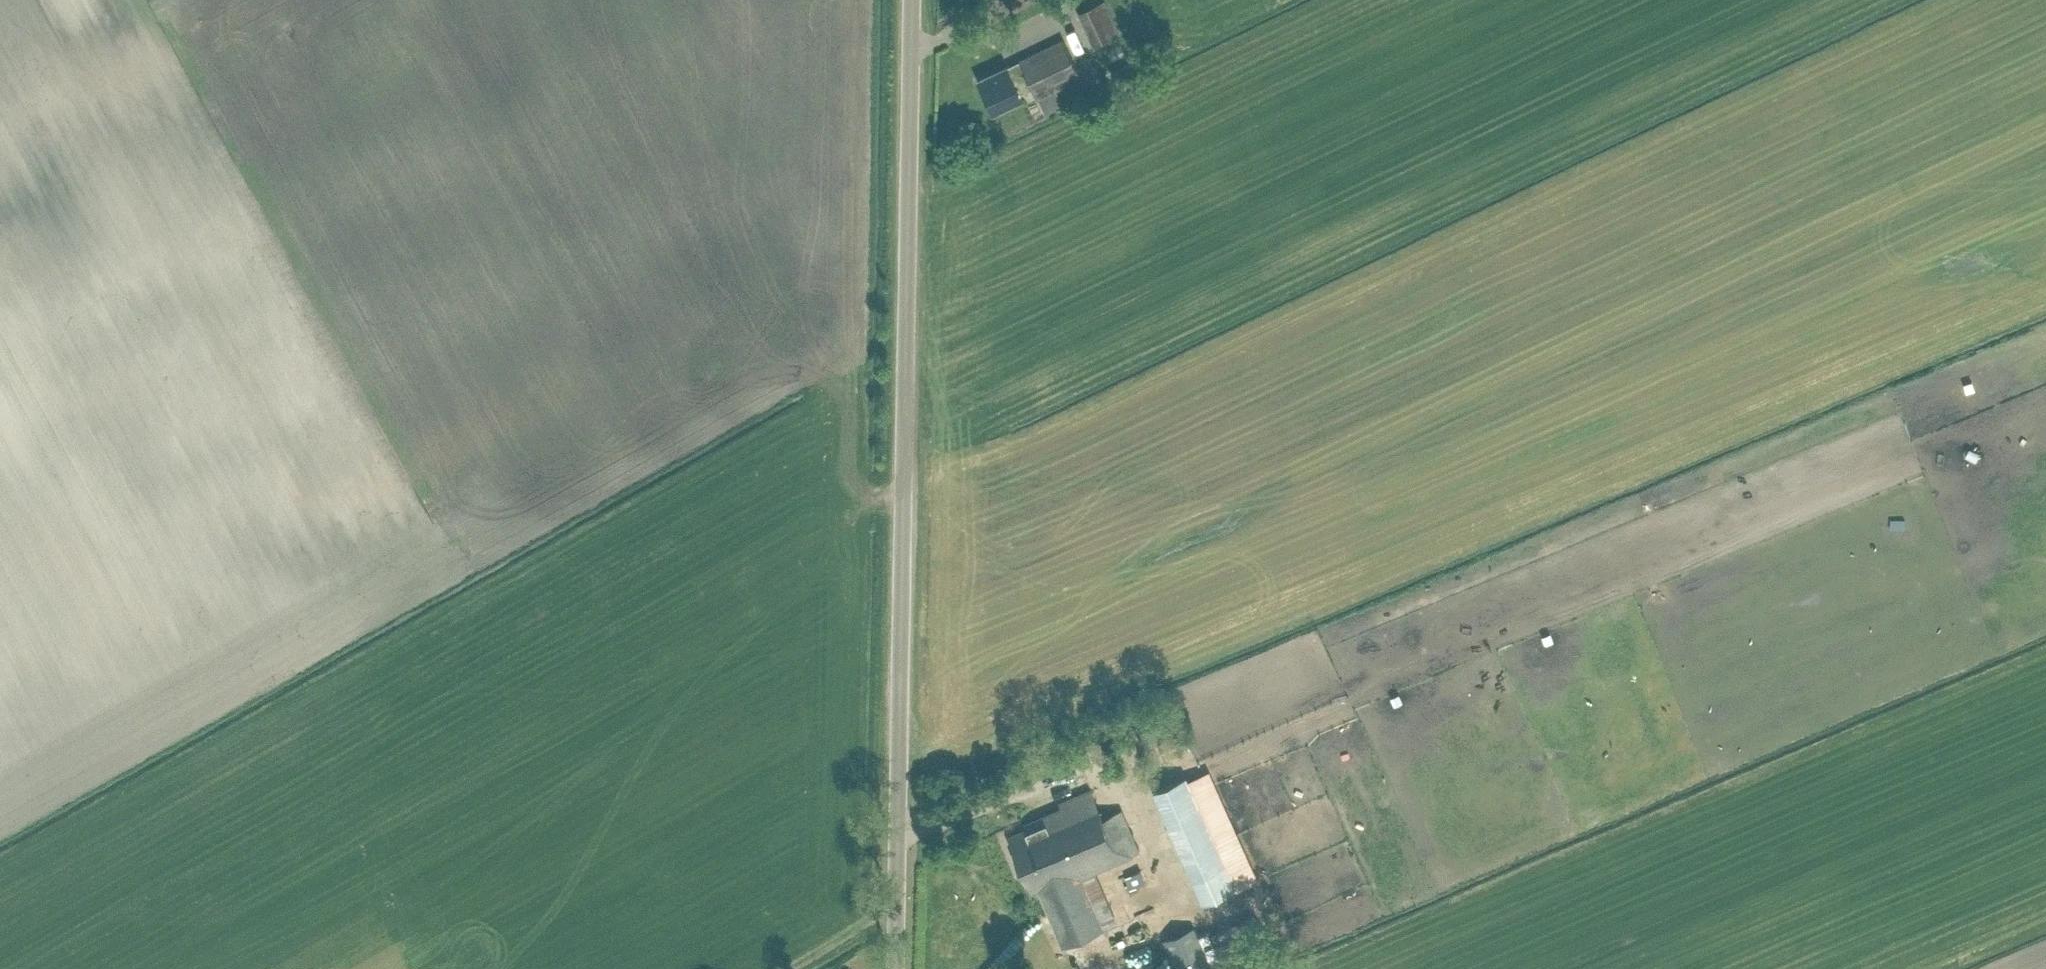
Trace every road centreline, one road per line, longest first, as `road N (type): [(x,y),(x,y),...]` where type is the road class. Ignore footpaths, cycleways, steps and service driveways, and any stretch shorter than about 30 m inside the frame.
road 1 (unclassified): [(896,968),(912,0)]

